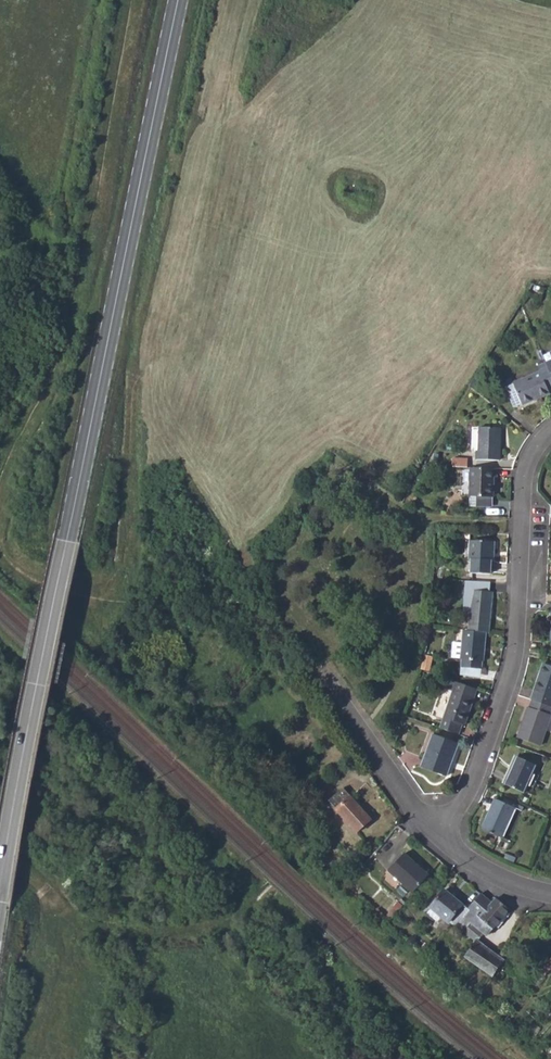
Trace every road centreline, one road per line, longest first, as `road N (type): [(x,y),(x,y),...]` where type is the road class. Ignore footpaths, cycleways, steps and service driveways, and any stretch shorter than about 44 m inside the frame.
road 1 (secondary): [(177,0),(0,890)]
road 2 (track): [(235,917),(292,867),(306,840),(302,827),(113,652),(106,629),(118,603)]
road 3 (residential): [(550,433),(526,473),(511,674),(469,791),(437,832)]
road 4 (residential): [(321,676),(437,832)]
road 5 (residential): [(437,832),(493,877),(550,896)]

